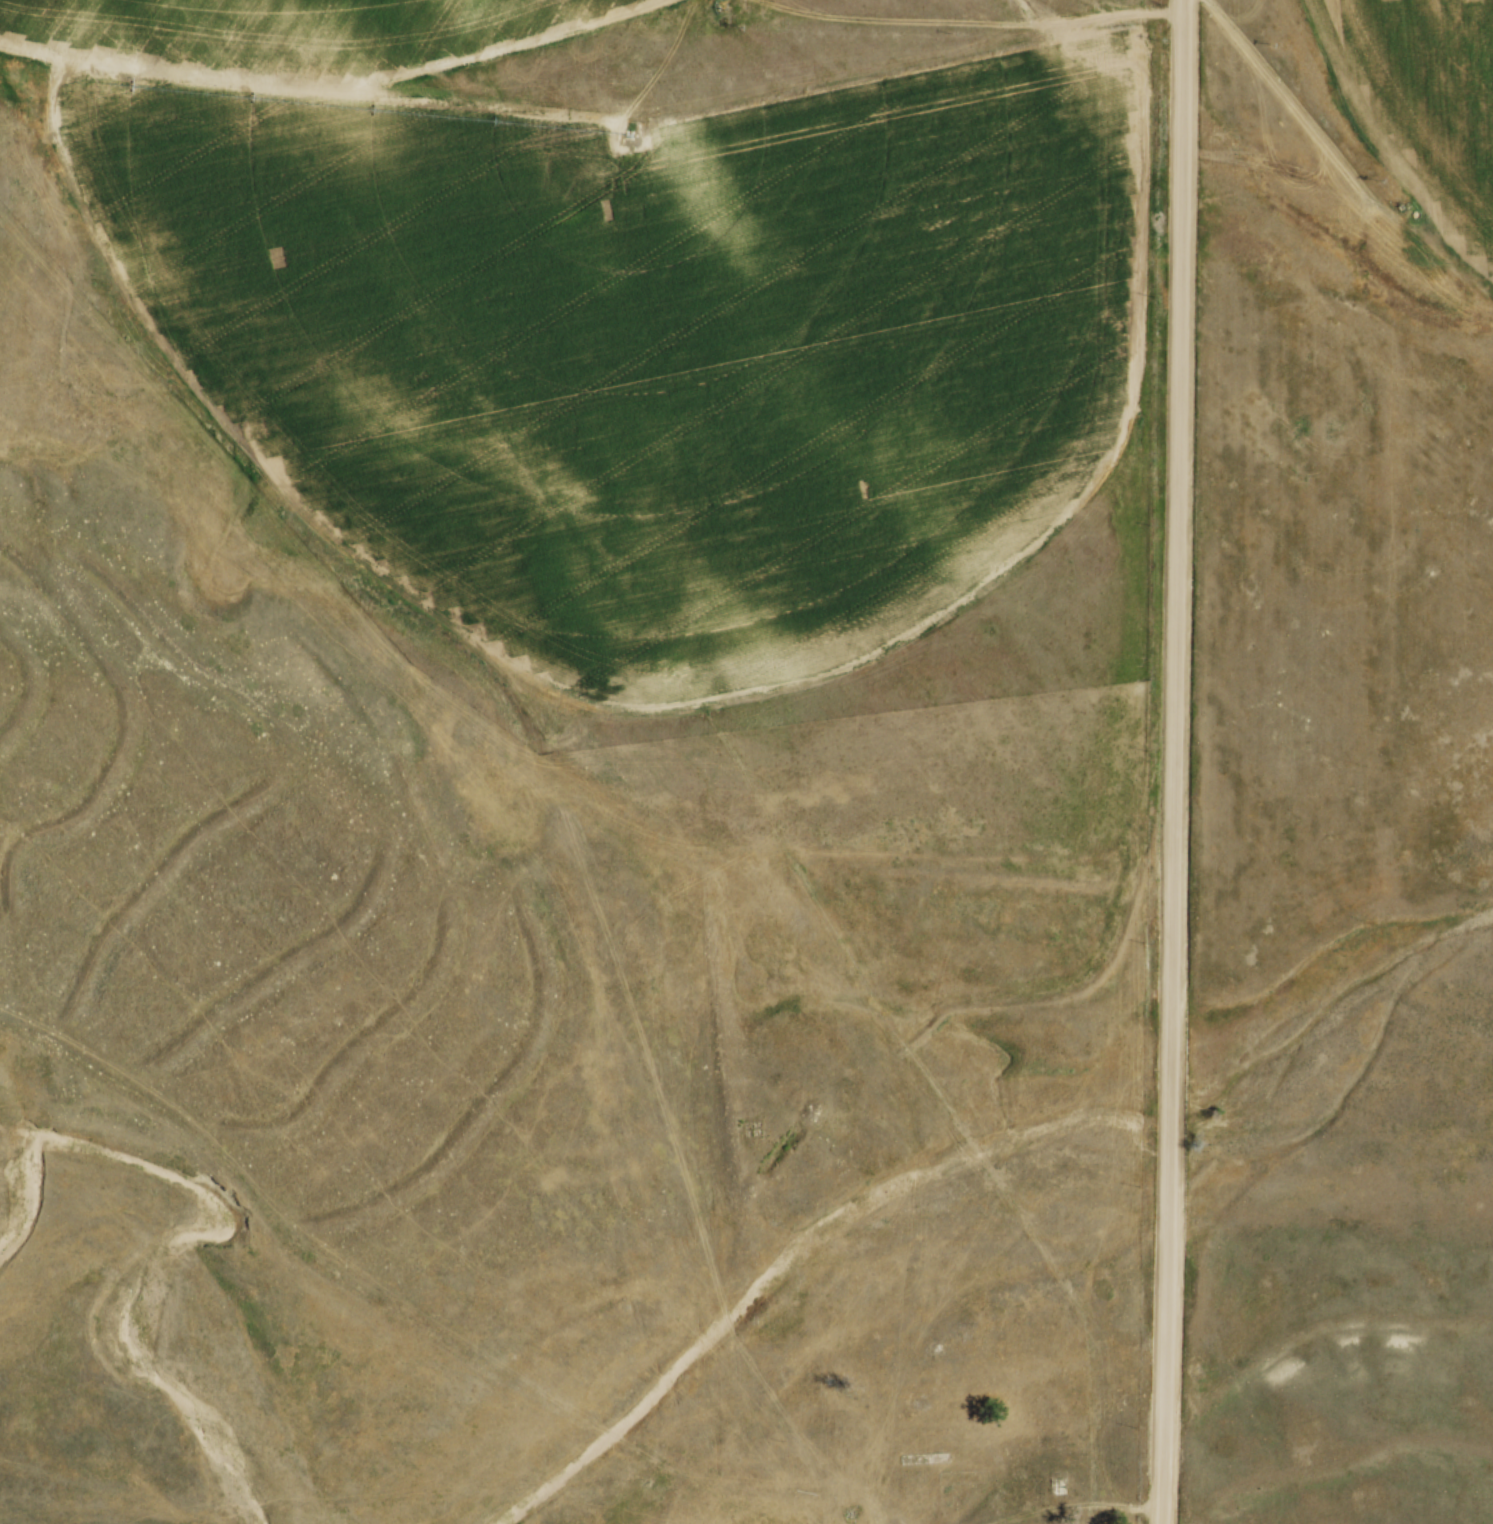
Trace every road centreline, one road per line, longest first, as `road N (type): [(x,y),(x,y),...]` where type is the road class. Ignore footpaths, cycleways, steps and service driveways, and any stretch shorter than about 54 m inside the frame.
road 1 (residential): [(1163,1523),(1189,0)]

